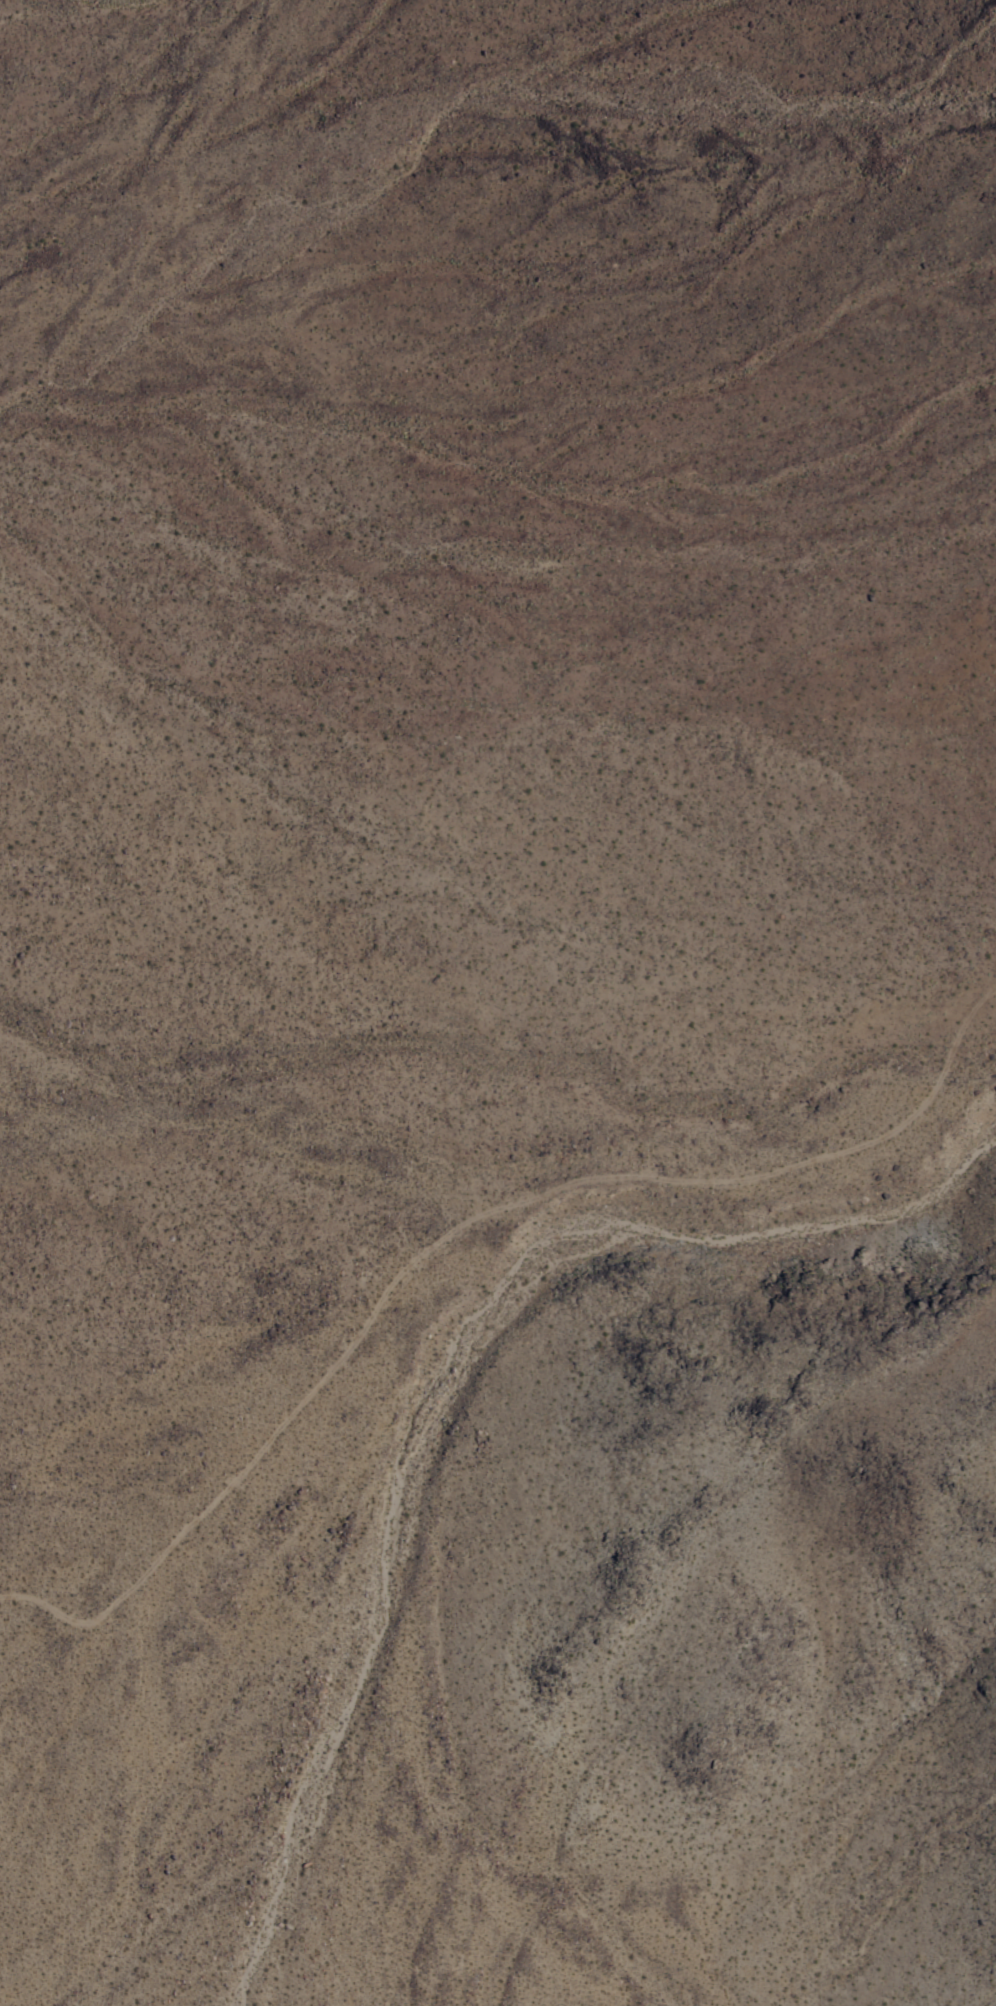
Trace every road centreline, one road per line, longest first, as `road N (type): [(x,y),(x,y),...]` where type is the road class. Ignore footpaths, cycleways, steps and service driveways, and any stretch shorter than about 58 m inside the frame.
road 1 (track): [(0,1596),(39,1600),(81,1619),(103,1611),(295,1407),(401,1269),(466,1219),(582,1178),(739,1178),(876,1135),(925,1094),(969,1012),(995,986)]

